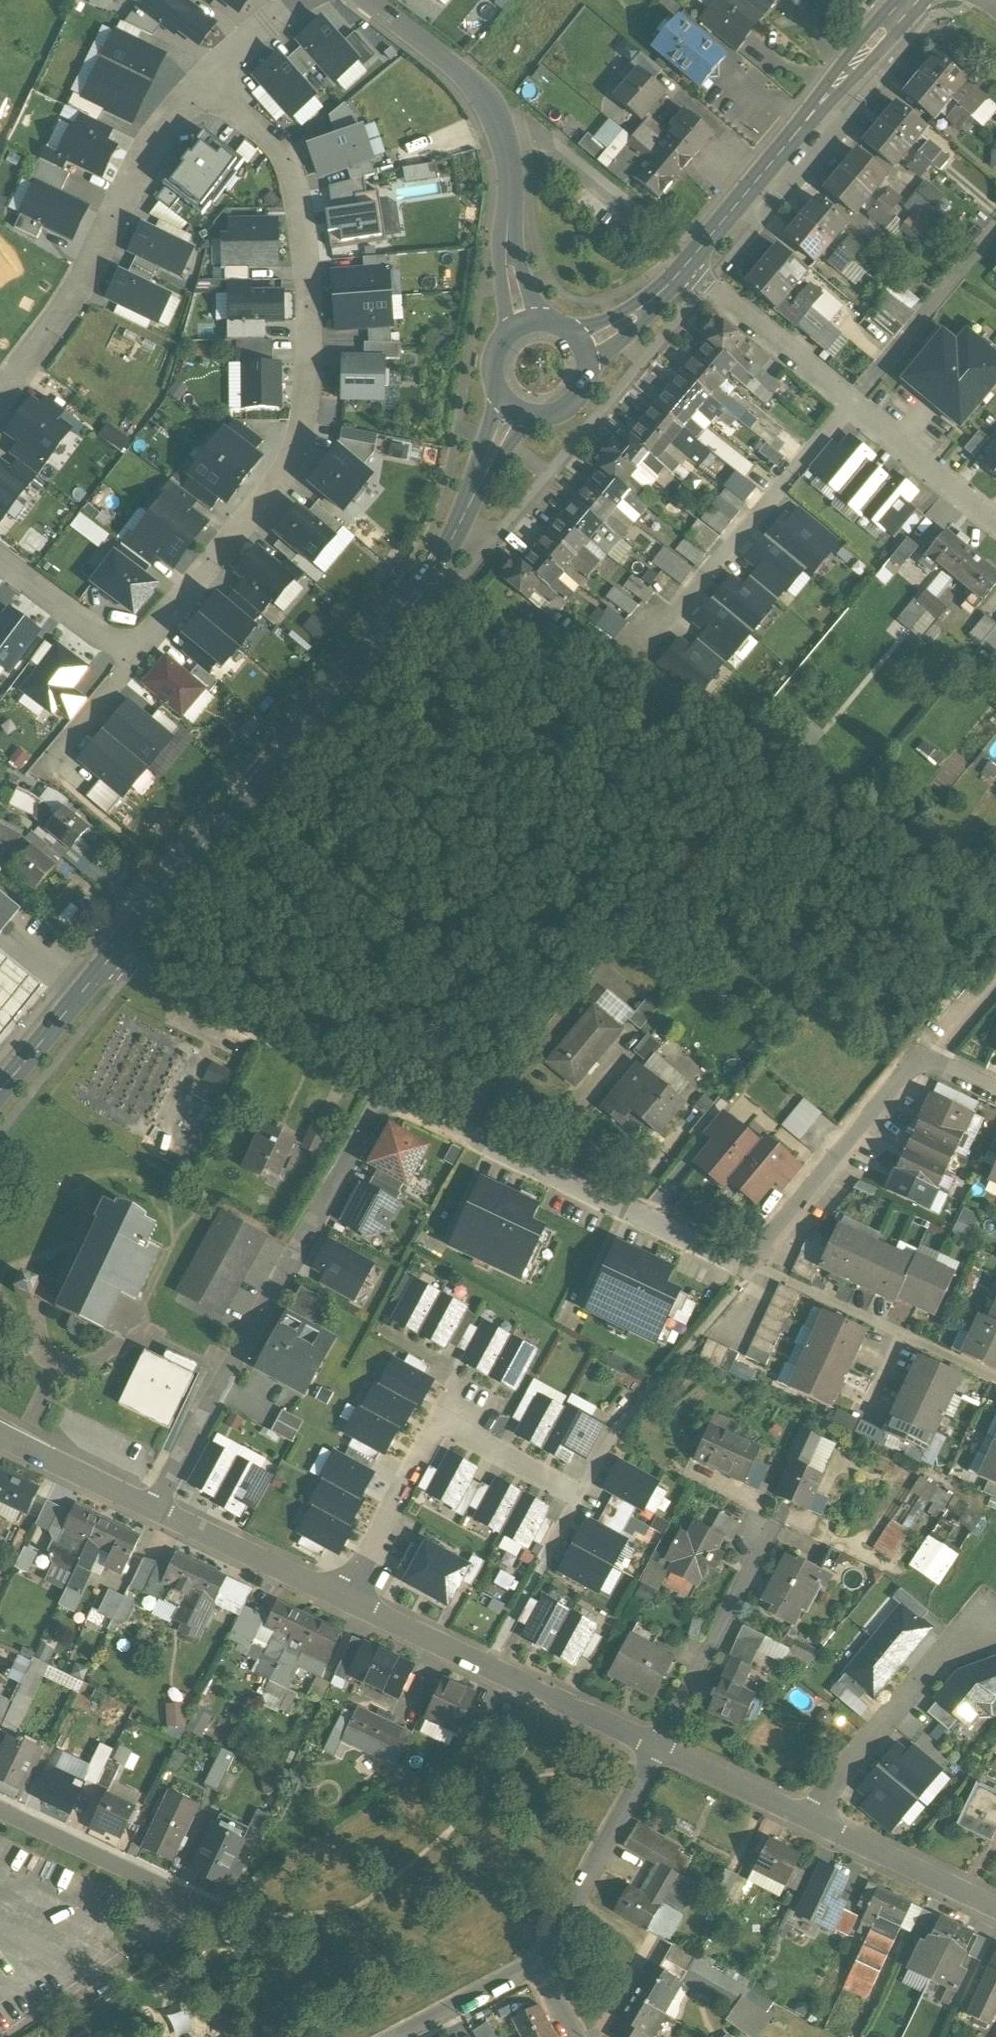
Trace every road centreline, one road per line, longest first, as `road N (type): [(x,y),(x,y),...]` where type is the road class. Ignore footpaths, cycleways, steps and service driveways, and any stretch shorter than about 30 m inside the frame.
road 1 (residential): [(0,558),(134,653),(290,460),(308,362),(310,294),(295,178),(281,153),(202,83)]
road 2 (tertiary): [(109,961),(435,568),(512,410)]
road 3 (residential): [(153,1509),(387,1091)]
road 4 (residential): [(387,1091),(754,1267)]
road 5 (residential): [(995,521),(684,269)]
road 6 (residential): [(202,83),(145,145),(95,262),(0,392)]
road 7 (residential): [(339,1598),(439,1419),(576,1495)]
road 8 (tertiary): [(684,269),(910,0)]
road 9 (residential): [(109,961),(387,1091)]
road 10 (residential): [(754,1267),(928,1061)]
road 11 (residential): [(995,1376),(754,1267)]
road 12 (residential): [(817,1820),(836,1782),(976,1615)]
road 13 (residential): [(534,1965),(657,1746)]
road 14 (residential): [(657,1746),(763,1539)]
road 15 (residential): [(522,323),(505,143),(489,105)]
road 16 (residential): [(0,1809),(189,1902)]
road 17 (residential): [(153,1509),(339,1598)]
road 18 (residential): [(817,1820),(995,1909)]
road 19 (residential): [(490,1664),(576,1495)]
road 20 (residential): [(490,1664),(657,1746)]
road 21 (residential): [(657,1746),(817,1820)]
road 22 (residential): [(0,1434),(153,1509)]
road 23 (tertiary): [(0,1091),(109,961)]
road 24 (residential): [(339,1598),(490,1664)]
road 25 (residential): [(618,207),(489,105)]
road 26 (residential): [(489,105),(368,0)]
road 27 (residential): [(397,2036),(534,1965)]
road 28 (tertiary): [(512,410),(540,418),(572,406),(588,377),(582,344)]
road 29 (residential): [(300,0),(202,83)]
road 30 (tertiary): [(582,344),(619,325),(684,269)]

